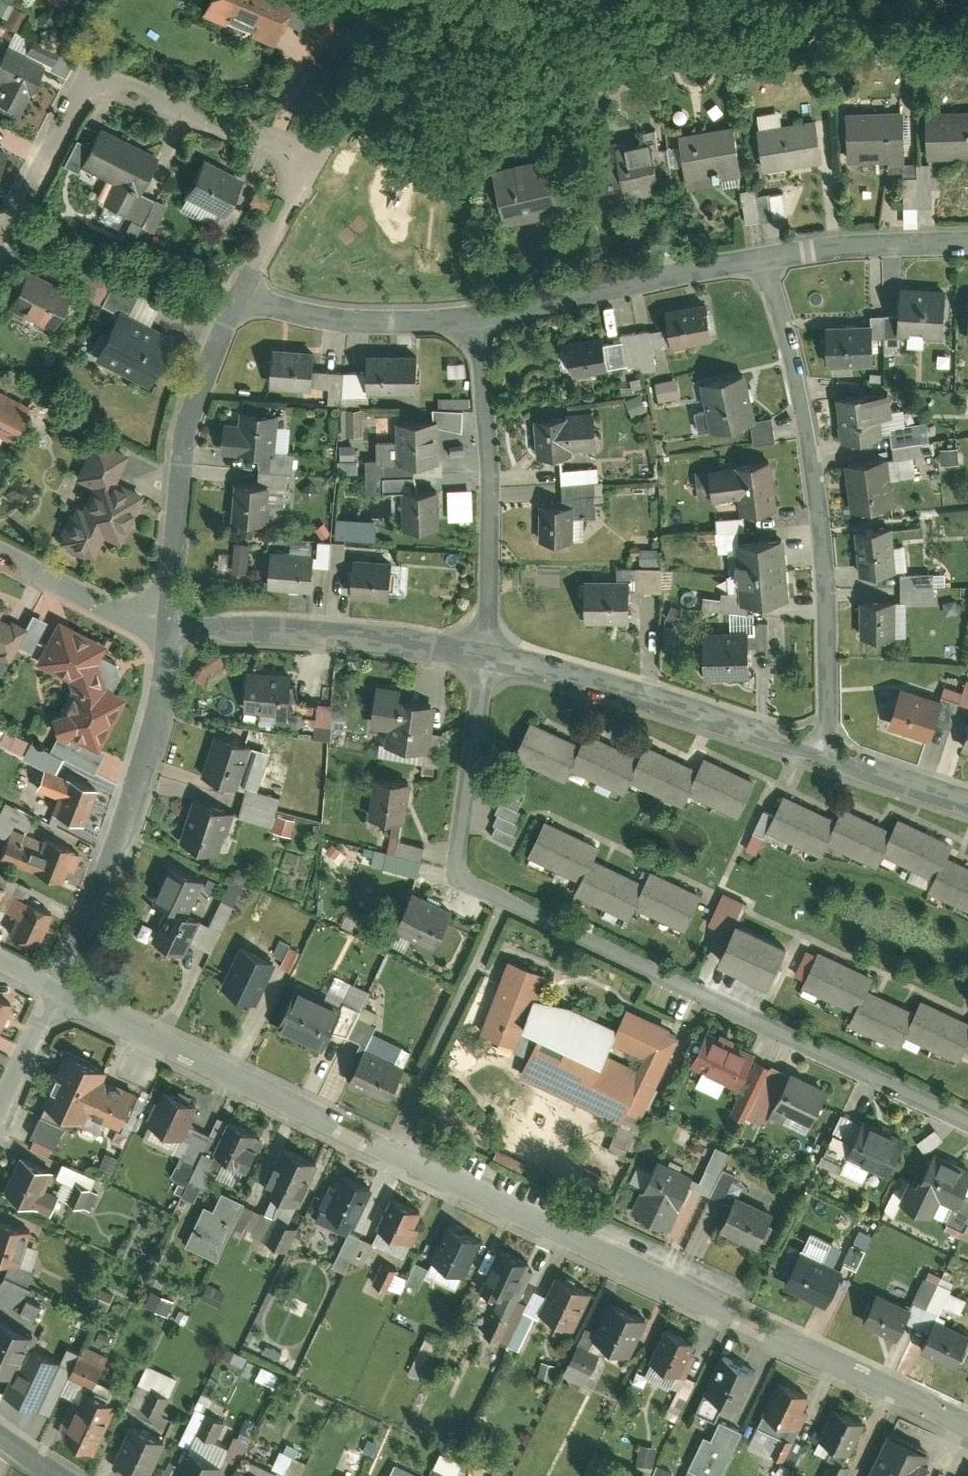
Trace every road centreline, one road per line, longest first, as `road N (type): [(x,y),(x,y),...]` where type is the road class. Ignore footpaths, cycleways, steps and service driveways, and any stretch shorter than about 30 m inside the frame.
road 1 (residential): [(53,995),(967,1429)]
road 2 (residential): [(484,649),(460,863),(967,1120)]
road 3 (residential): [(171,628),(181,504),(210,362),(241,292),(346,316),(476,316)]
road 4 (residential): [(829,753),(826,548),(796,366),(762,258)]
road 5 (residential): [(0,239),(68,114),(103,78),(145,81),(312,159)]
road 6 (residential): [(53,995),(160,715),(171,628)]
road 7 (residential): [(484,649),(829,753)]
road 8 (residential): [(484,649),(491,448),(476,316)]
road 9 (residential): [(171,628),(247,626),(484,649)]
road 10 (residential): [(476,316),(762,258)]
road 11 (residential): [(762,258),(967,240)]
road 12 (residential): [(171,628),(116,613),(0,547)]
road 13 (residential): [(829,753),(967,804)]
road 14 (residential): [(0,1108),(53,995)]

